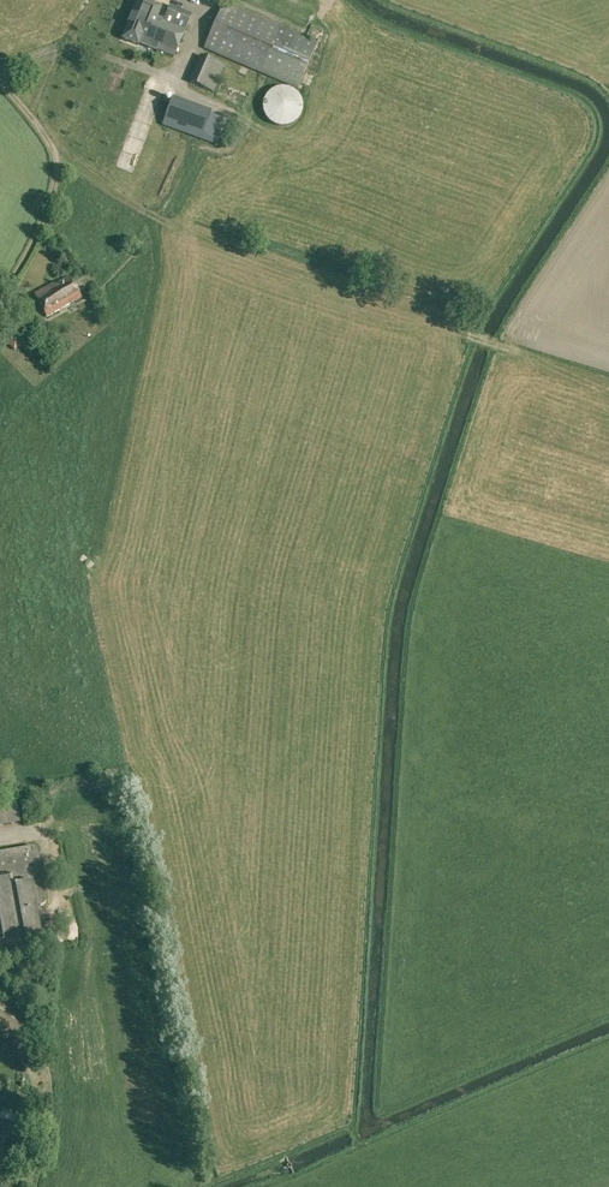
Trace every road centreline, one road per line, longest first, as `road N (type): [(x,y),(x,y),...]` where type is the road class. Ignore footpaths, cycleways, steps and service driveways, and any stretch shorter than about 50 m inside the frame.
road 1 (track): [(0,295),(35,237),(57,172),(53,149),(0,83)]

